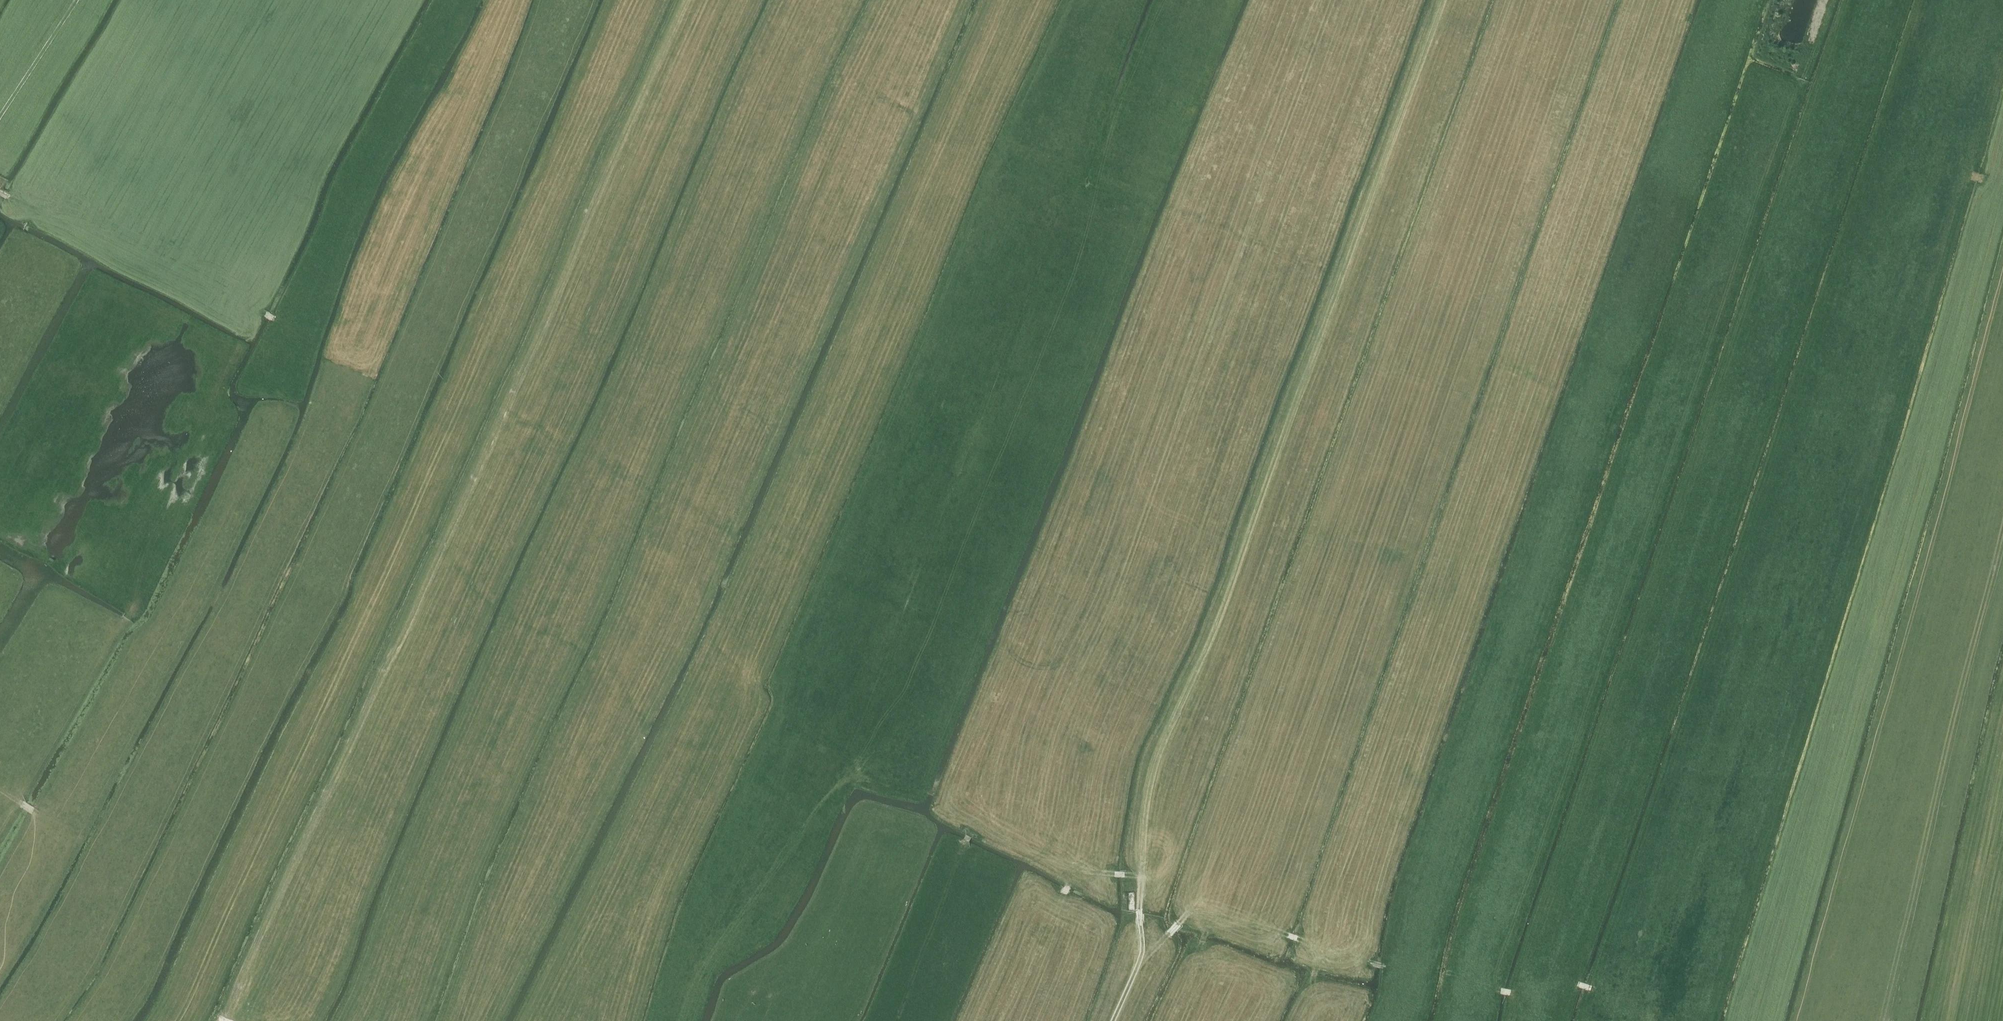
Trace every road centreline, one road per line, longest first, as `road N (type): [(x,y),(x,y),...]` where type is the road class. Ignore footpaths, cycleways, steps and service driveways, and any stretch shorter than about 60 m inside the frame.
road 1 (track): [(1113,1020),(1143,952),(1140,893)]

